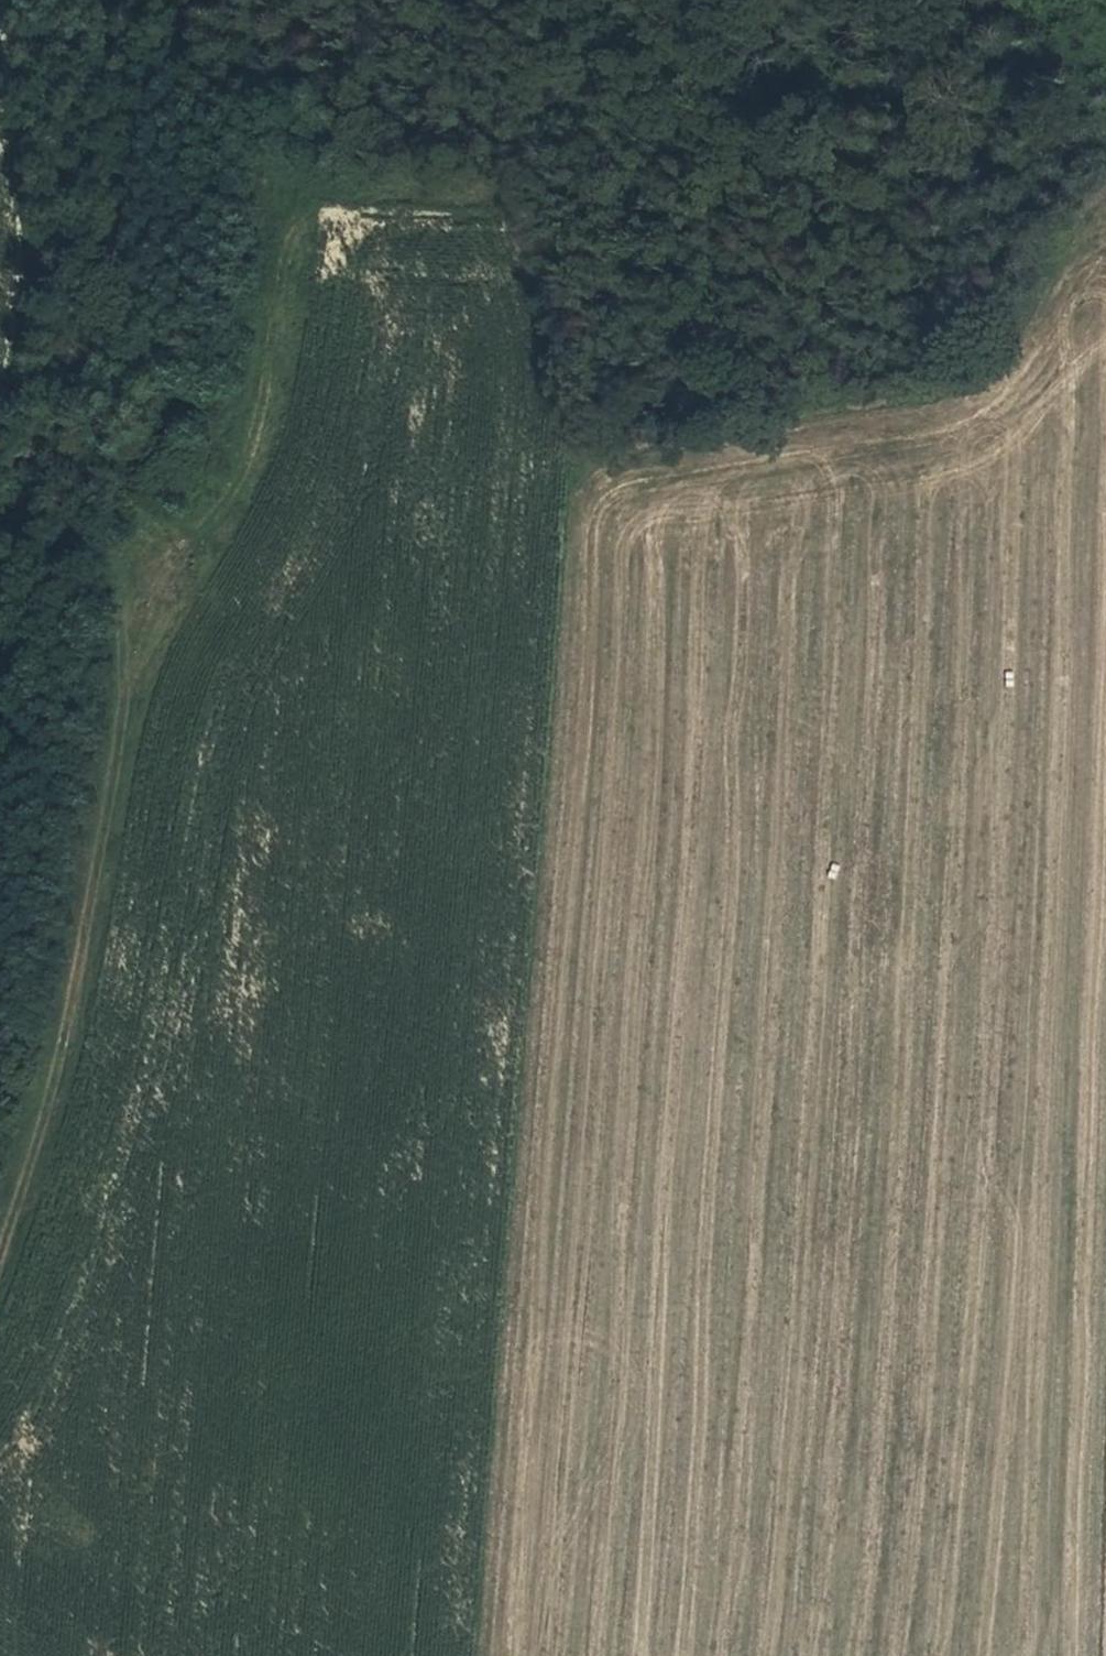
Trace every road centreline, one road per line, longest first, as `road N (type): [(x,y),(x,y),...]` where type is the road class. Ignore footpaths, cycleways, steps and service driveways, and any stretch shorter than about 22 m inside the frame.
road 1 (track): [(0,1304),(76,1039),(155,602),(155,503)]
road 2 (track): [(0,443),(27,395),(41,342),(19,0)]

